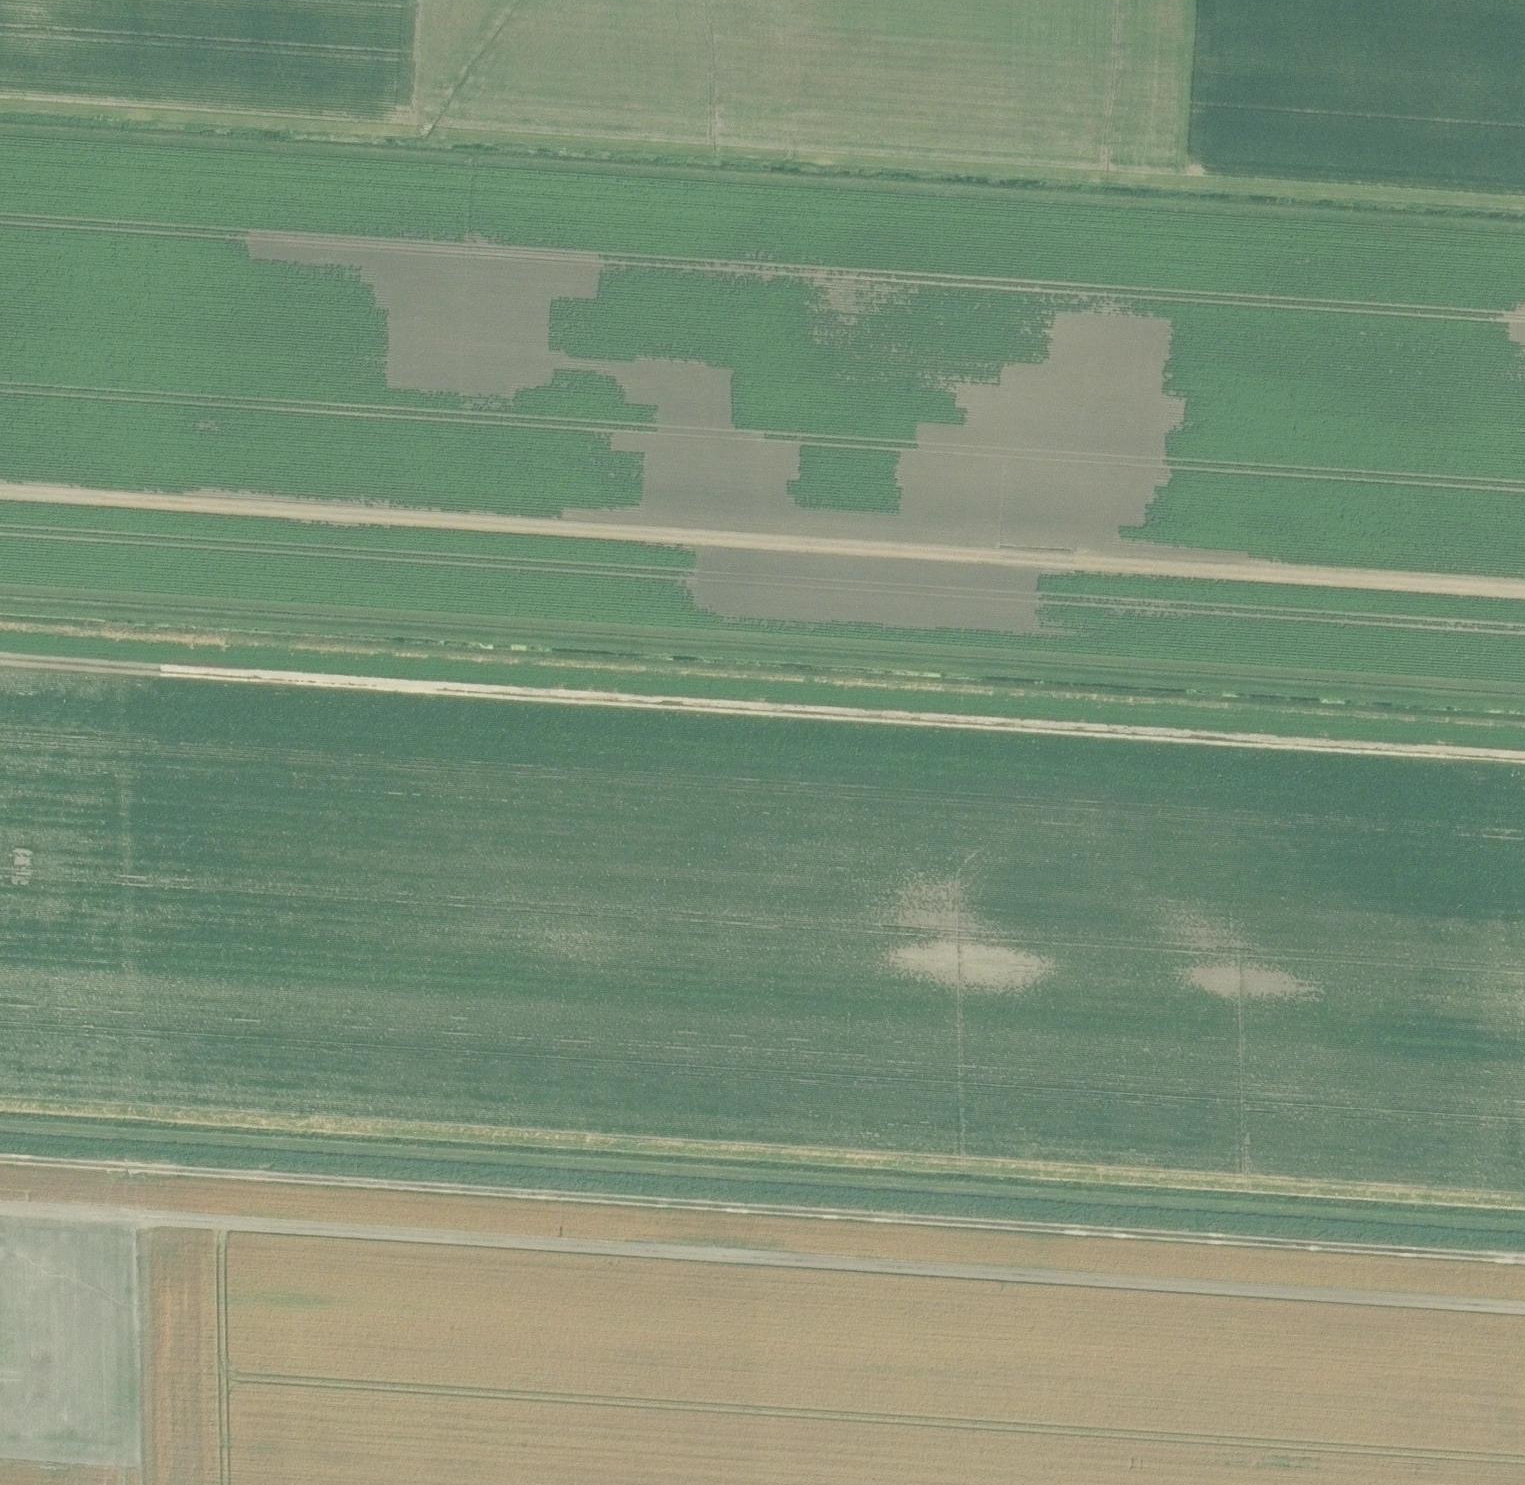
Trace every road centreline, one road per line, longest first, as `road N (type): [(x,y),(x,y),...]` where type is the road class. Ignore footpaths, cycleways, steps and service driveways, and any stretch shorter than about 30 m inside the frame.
road 1 (track): [(1524,1258),(0,1153)]
road 2 (track): [(1524,592),(0,487)]
road 3 (track): [(1524,754),(0,657)]

